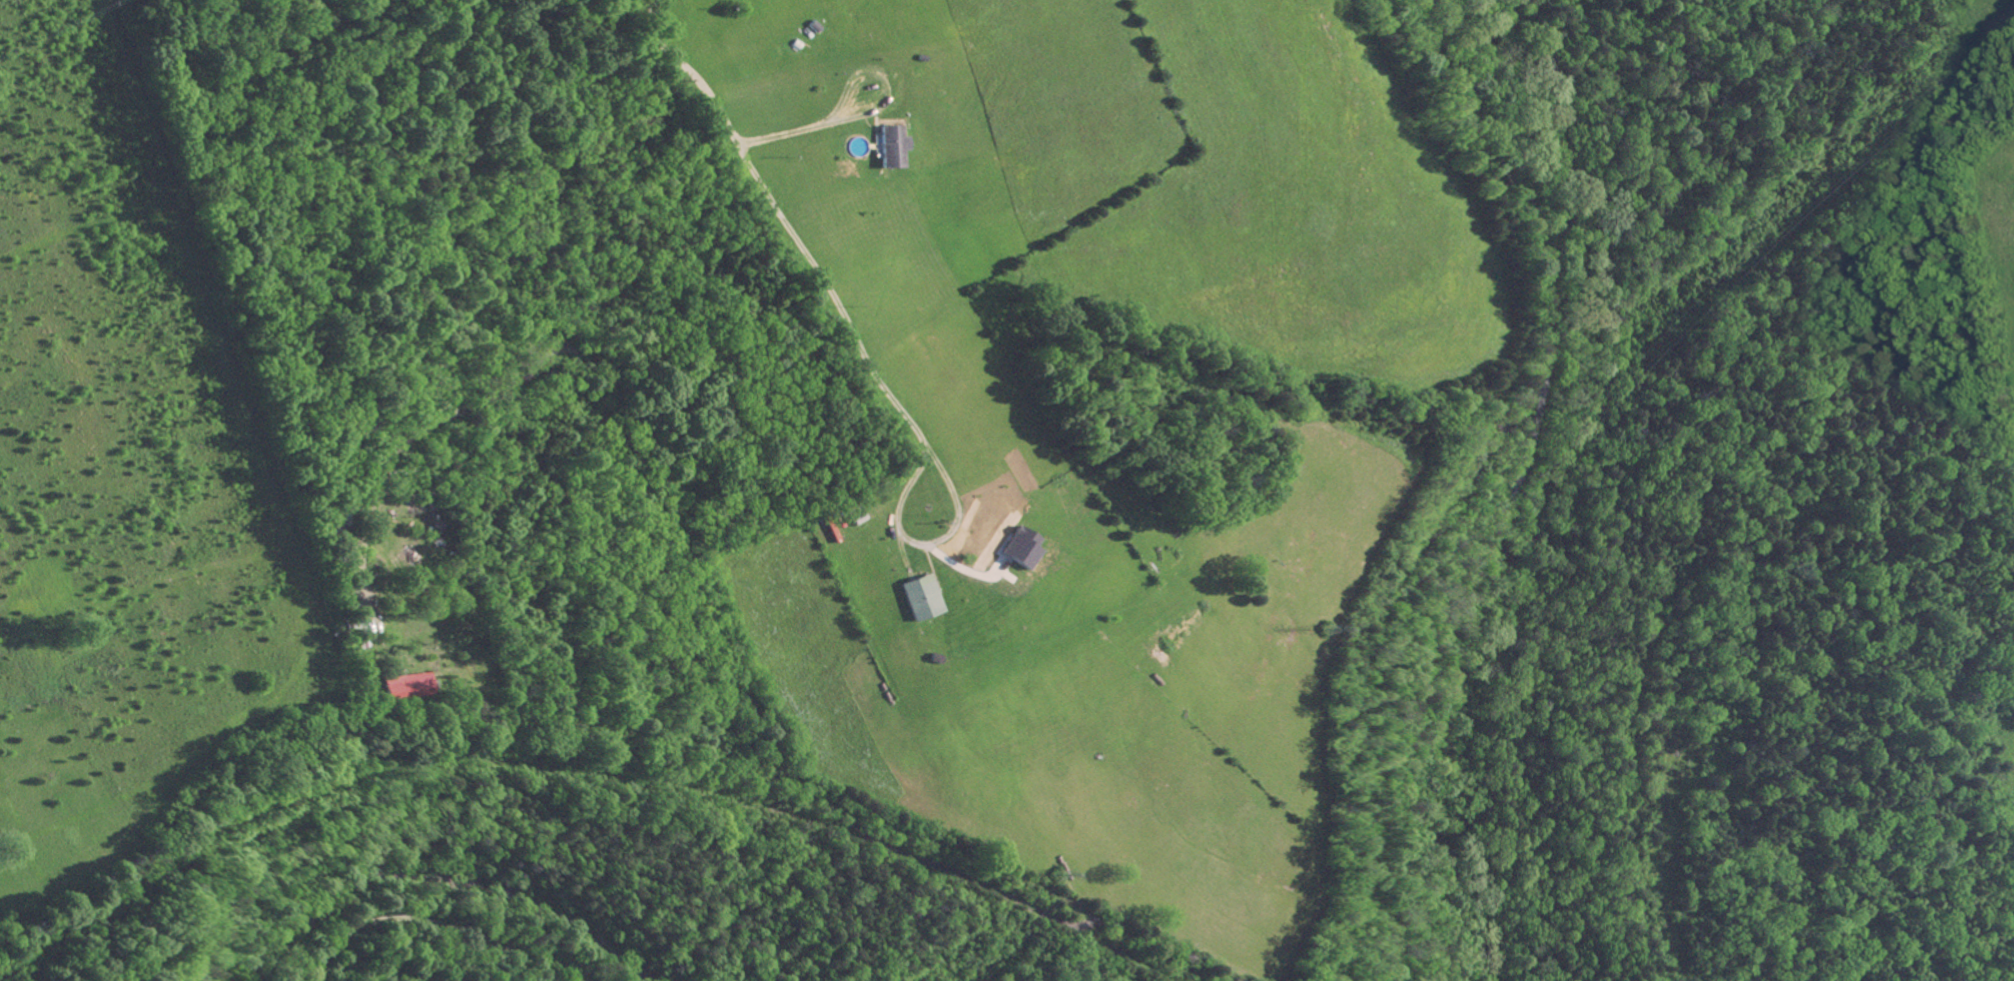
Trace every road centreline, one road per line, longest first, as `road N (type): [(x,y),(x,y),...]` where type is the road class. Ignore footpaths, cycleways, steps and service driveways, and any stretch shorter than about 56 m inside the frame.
road 1 (residential): [(1467,980),(1465,943),(1435,836),(1435,738),(1531,453),(1544,318),(1525,210),(1408,0)]

